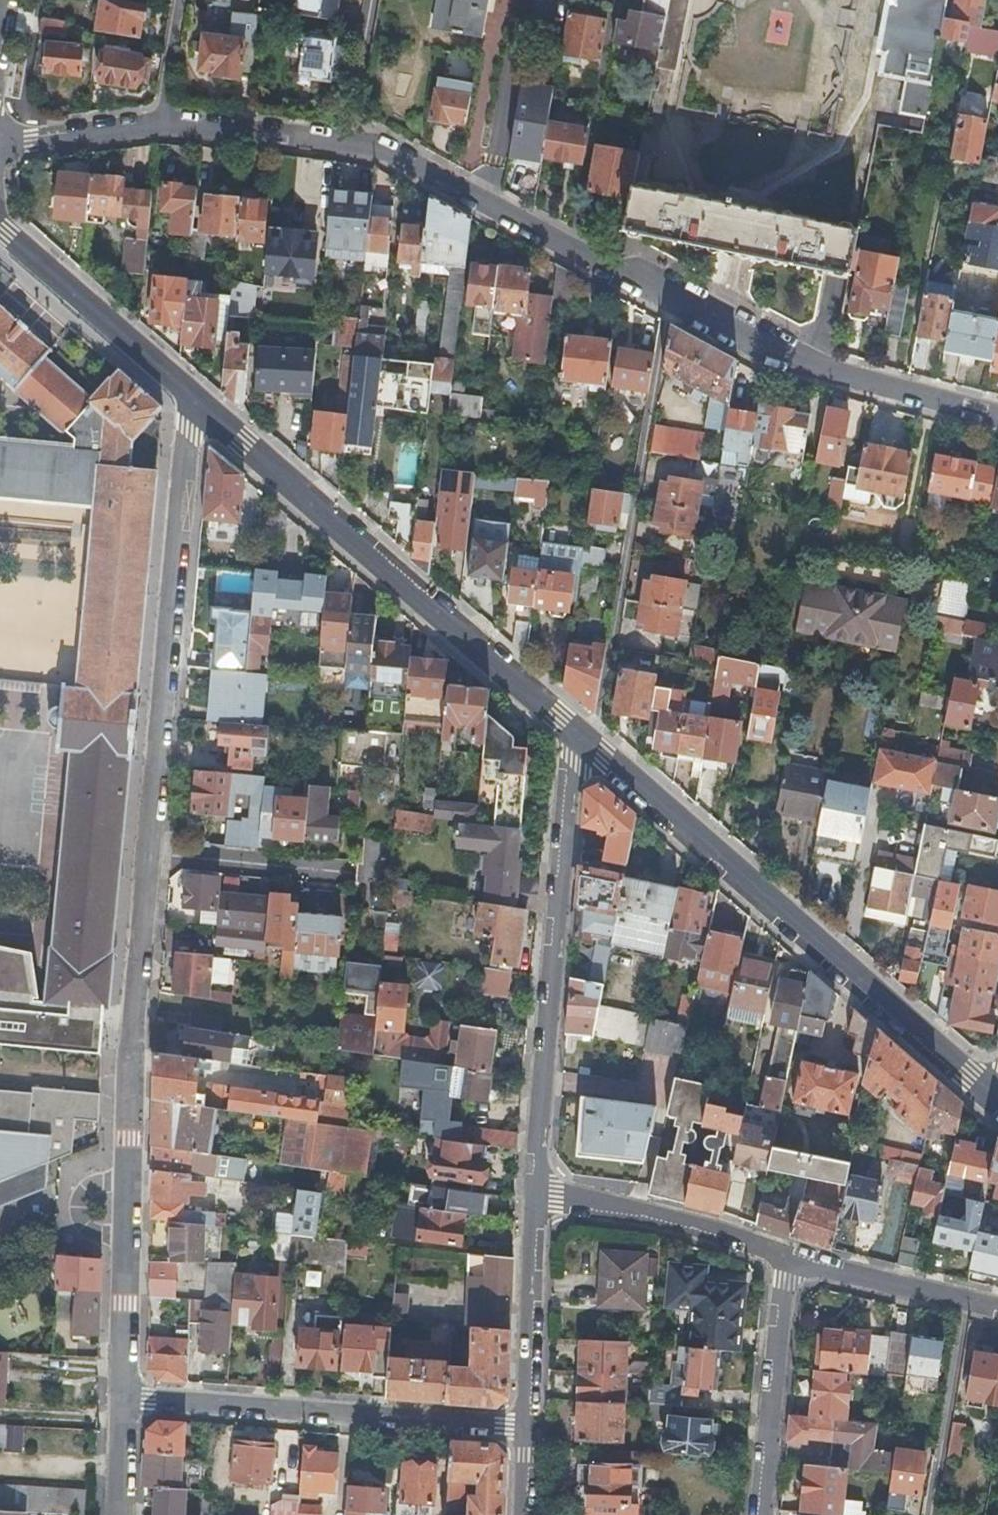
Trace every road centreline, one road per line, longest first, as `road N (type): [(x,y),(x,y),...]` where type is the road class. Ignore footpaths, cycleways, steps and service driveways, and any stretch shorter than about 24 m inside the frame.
road 1 (residential): [(578,734),(997,1100)]
road 2 (residential): [(148,852),(134,1019),(122,1395)]
road 3 (residential): [(188,390),(578,734)]
road 4 (residential): [(578,734),(534,1197)]
road 5 (residential): [(188,390),(148,852)]
road 6 (residential): [(571,247),(775,346),(997,413)]
road 7 (residential): [(161,125),(375,150),(571,247)]
road 8 (residential): [(122,1395),(527,1427)]
road 9 (residential): [(759,1514),(784,1255)]
road 10 (residential): [(534,1197),(649,1213),(784,1255)]
road 11 (residential): [(616,0),(571,247)]
road 12 (residential): [(0,227),(188,390)]
road 13 (residential): [(534,1197),(527,1427)]
road 14 (residential): [(964,1300),(929,1514)]
road 15 (residential): [(148,852),(354,868)]
road 16 (residential): [(784,1255),(964,1300)]
road 17 (residential): [(0,145),(161,125)]
road 18 (residential): [(161,125),(181,0)]
road 19 (residential): [(122,1395),(118,1514)]

